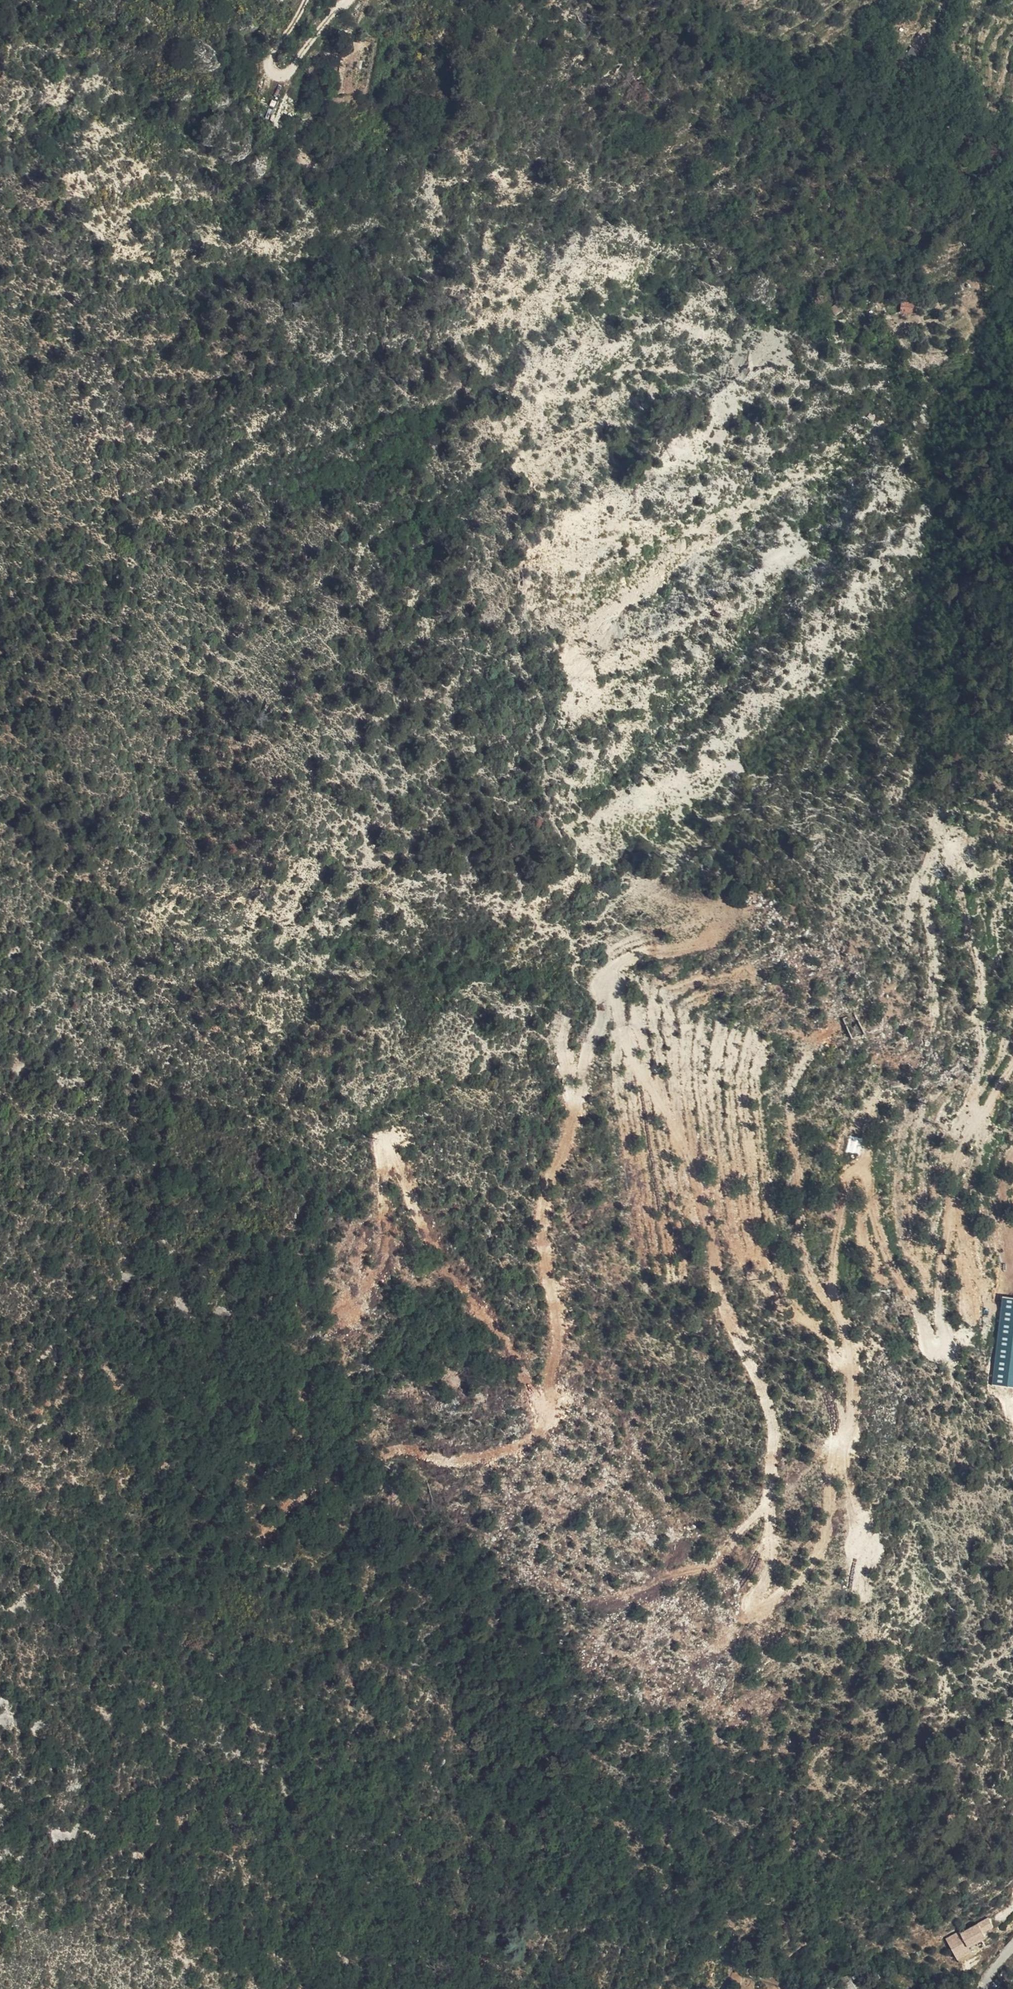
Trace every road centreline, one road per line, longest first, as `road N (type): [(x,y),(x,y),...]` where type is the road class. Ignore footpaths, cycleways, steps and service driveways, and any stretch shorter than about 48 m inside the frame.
road 1 (track): [(305,0),(264,66),(271,73),(285,73),(346,0)]

